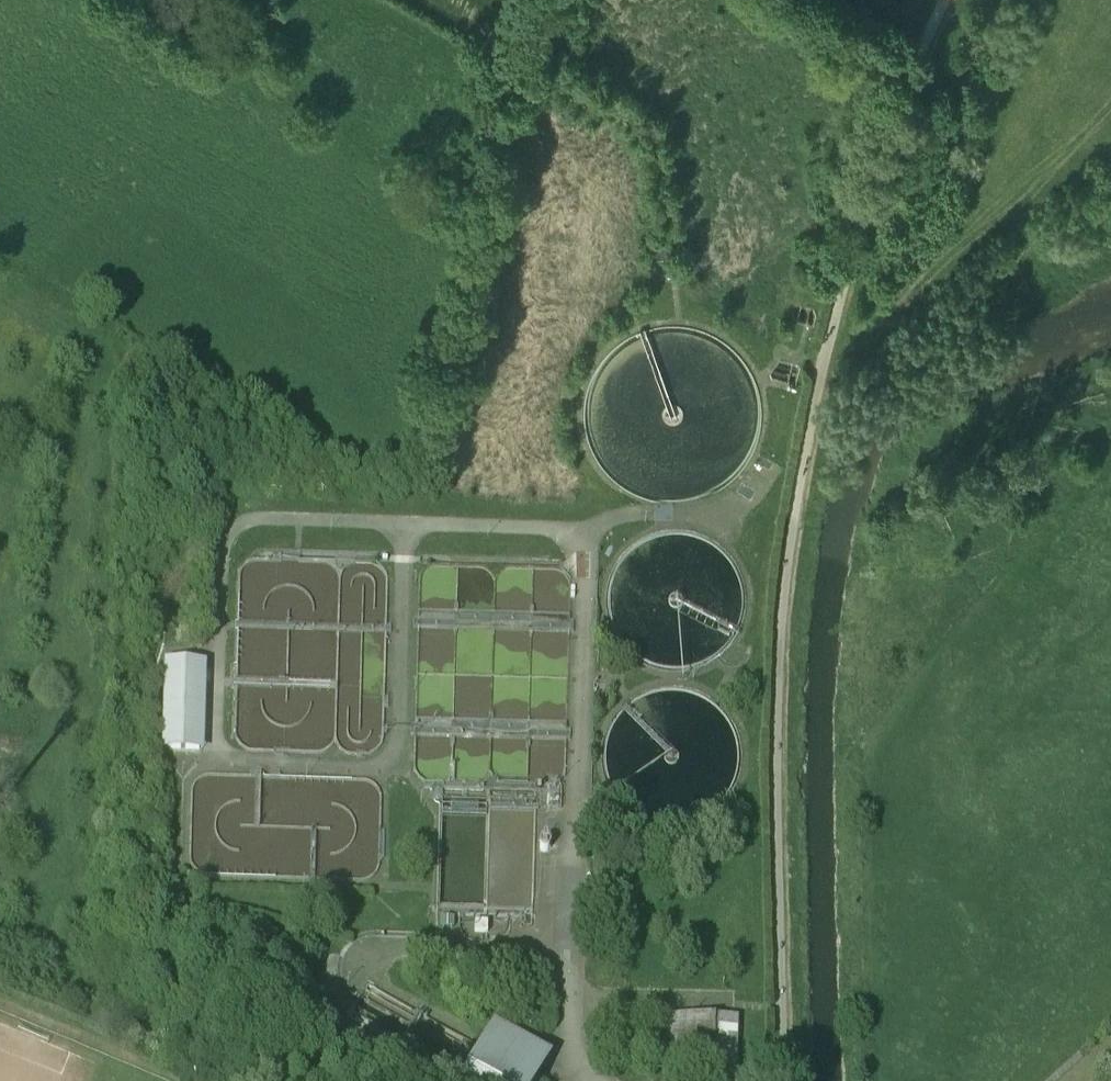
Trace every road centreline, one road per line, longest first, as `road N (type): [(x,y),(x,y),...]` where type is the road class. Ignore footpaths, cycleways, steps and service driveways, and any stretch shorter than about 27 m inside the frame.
road 1 (track): [(945,0),(869,196),(826,341),(785,570),(774,684),(783,1080)]

